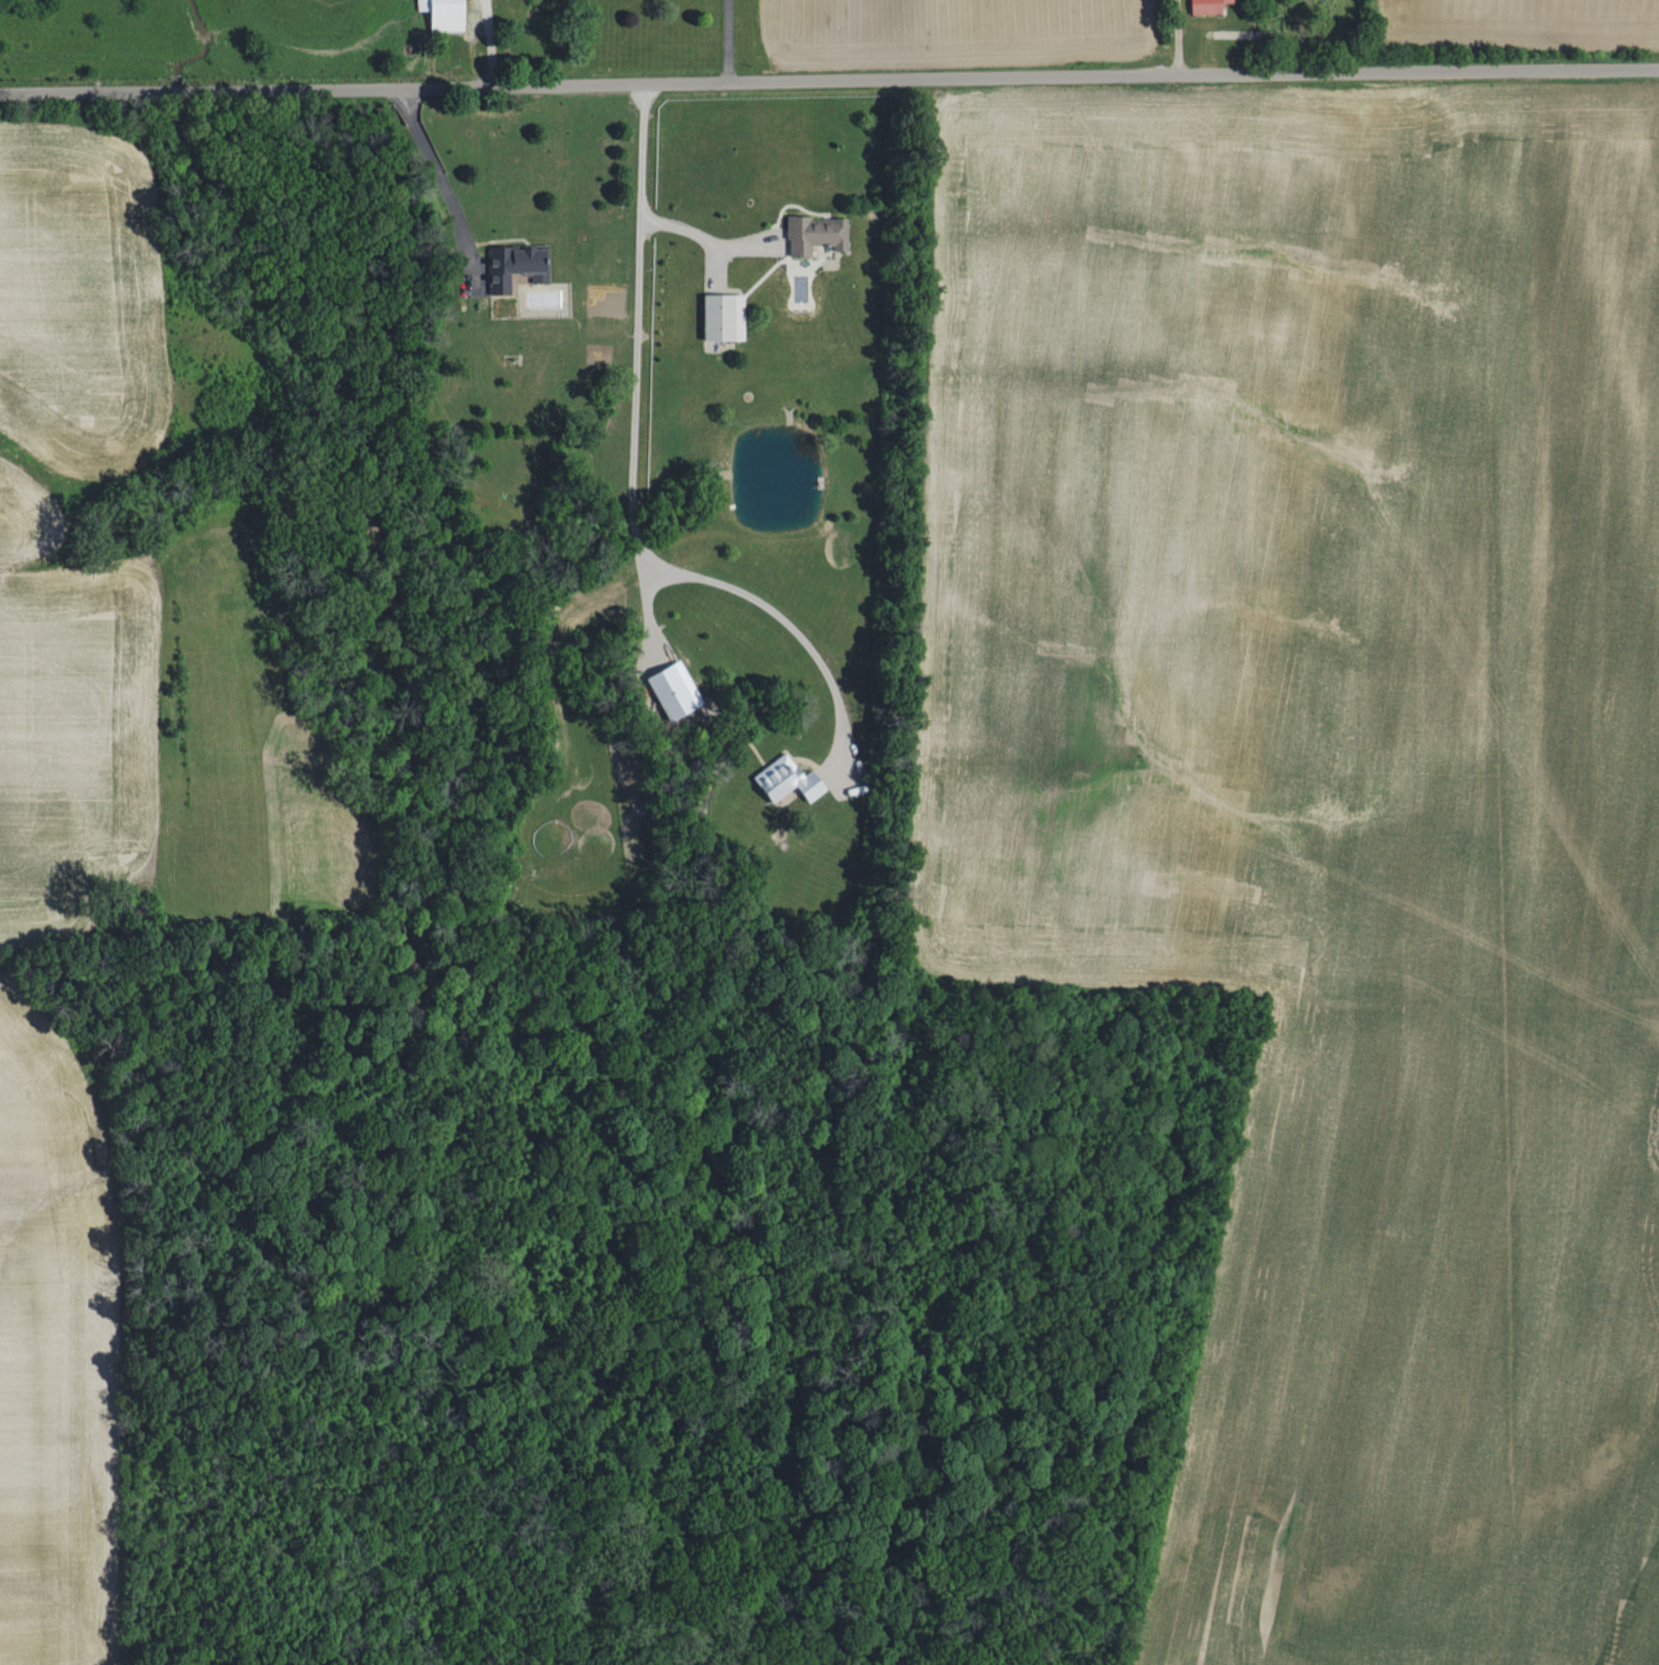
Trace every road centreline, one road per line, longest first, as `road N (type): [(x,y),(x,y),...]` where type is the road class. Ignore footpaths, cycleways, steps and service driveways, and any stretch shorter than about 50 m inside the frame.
road 1 (residential): [(0,92),(1658,67)]

